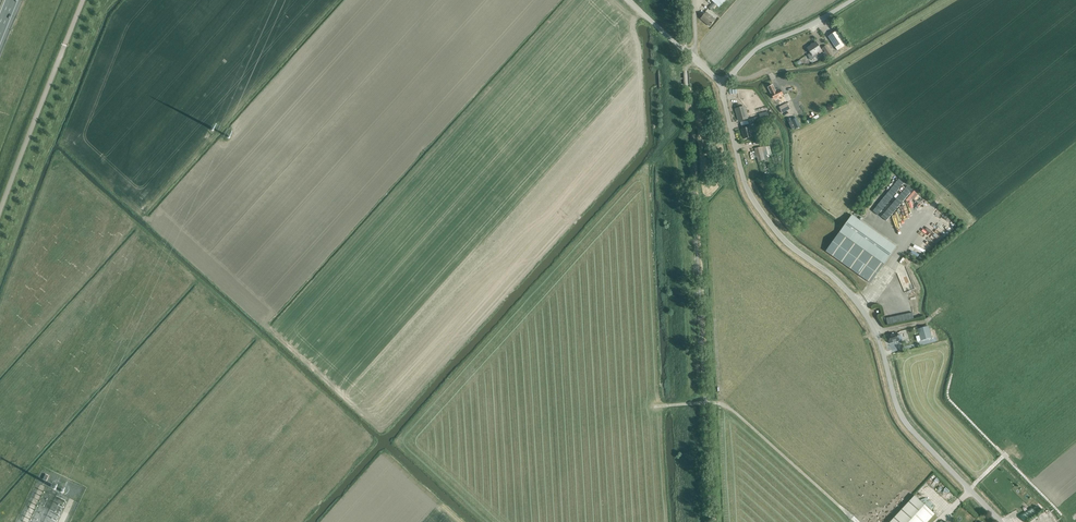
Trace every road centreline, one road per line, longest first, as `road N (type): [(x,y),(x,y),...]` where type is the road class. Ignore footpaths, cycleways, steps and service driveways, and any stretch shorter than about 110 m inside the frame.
road 1 (unclassified): [(1000,521),(907,426),(880,340),(853,297),(792,247),(752,199),(720,84)]
road 2 (track): [(651,407),(727,406),(858,521)]
road 3 (unclassified): [(720,84),(758,47),(848,0)]

